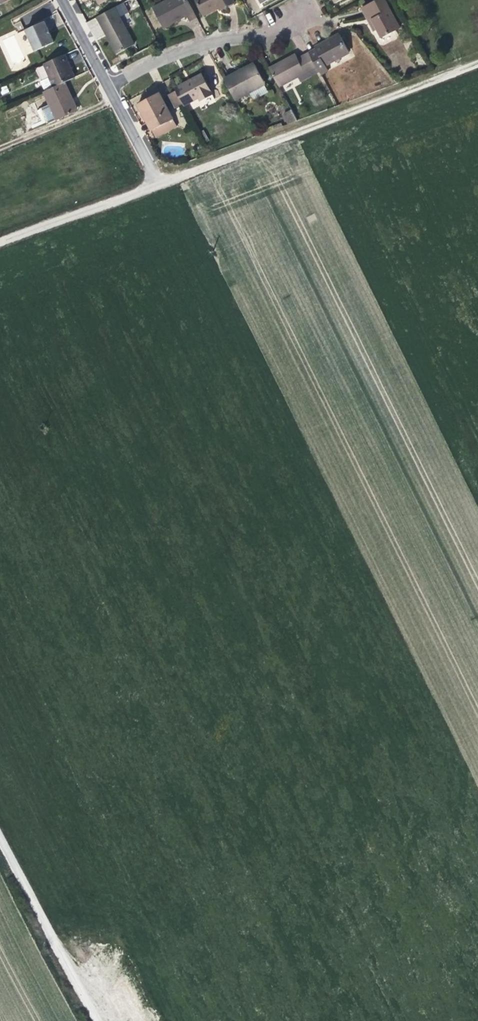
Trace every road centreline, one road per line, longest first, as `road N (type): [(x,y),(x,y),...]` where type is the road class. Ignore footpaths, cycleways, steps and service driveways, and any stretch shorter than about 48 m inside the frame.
road 1 (track): [(0,240),(477,59)]
road 2 (residential): [(306,0),(309,7),(256,39),(198,43),(106,85)]
road 3 (track): [(0,843),(93,1020)]

